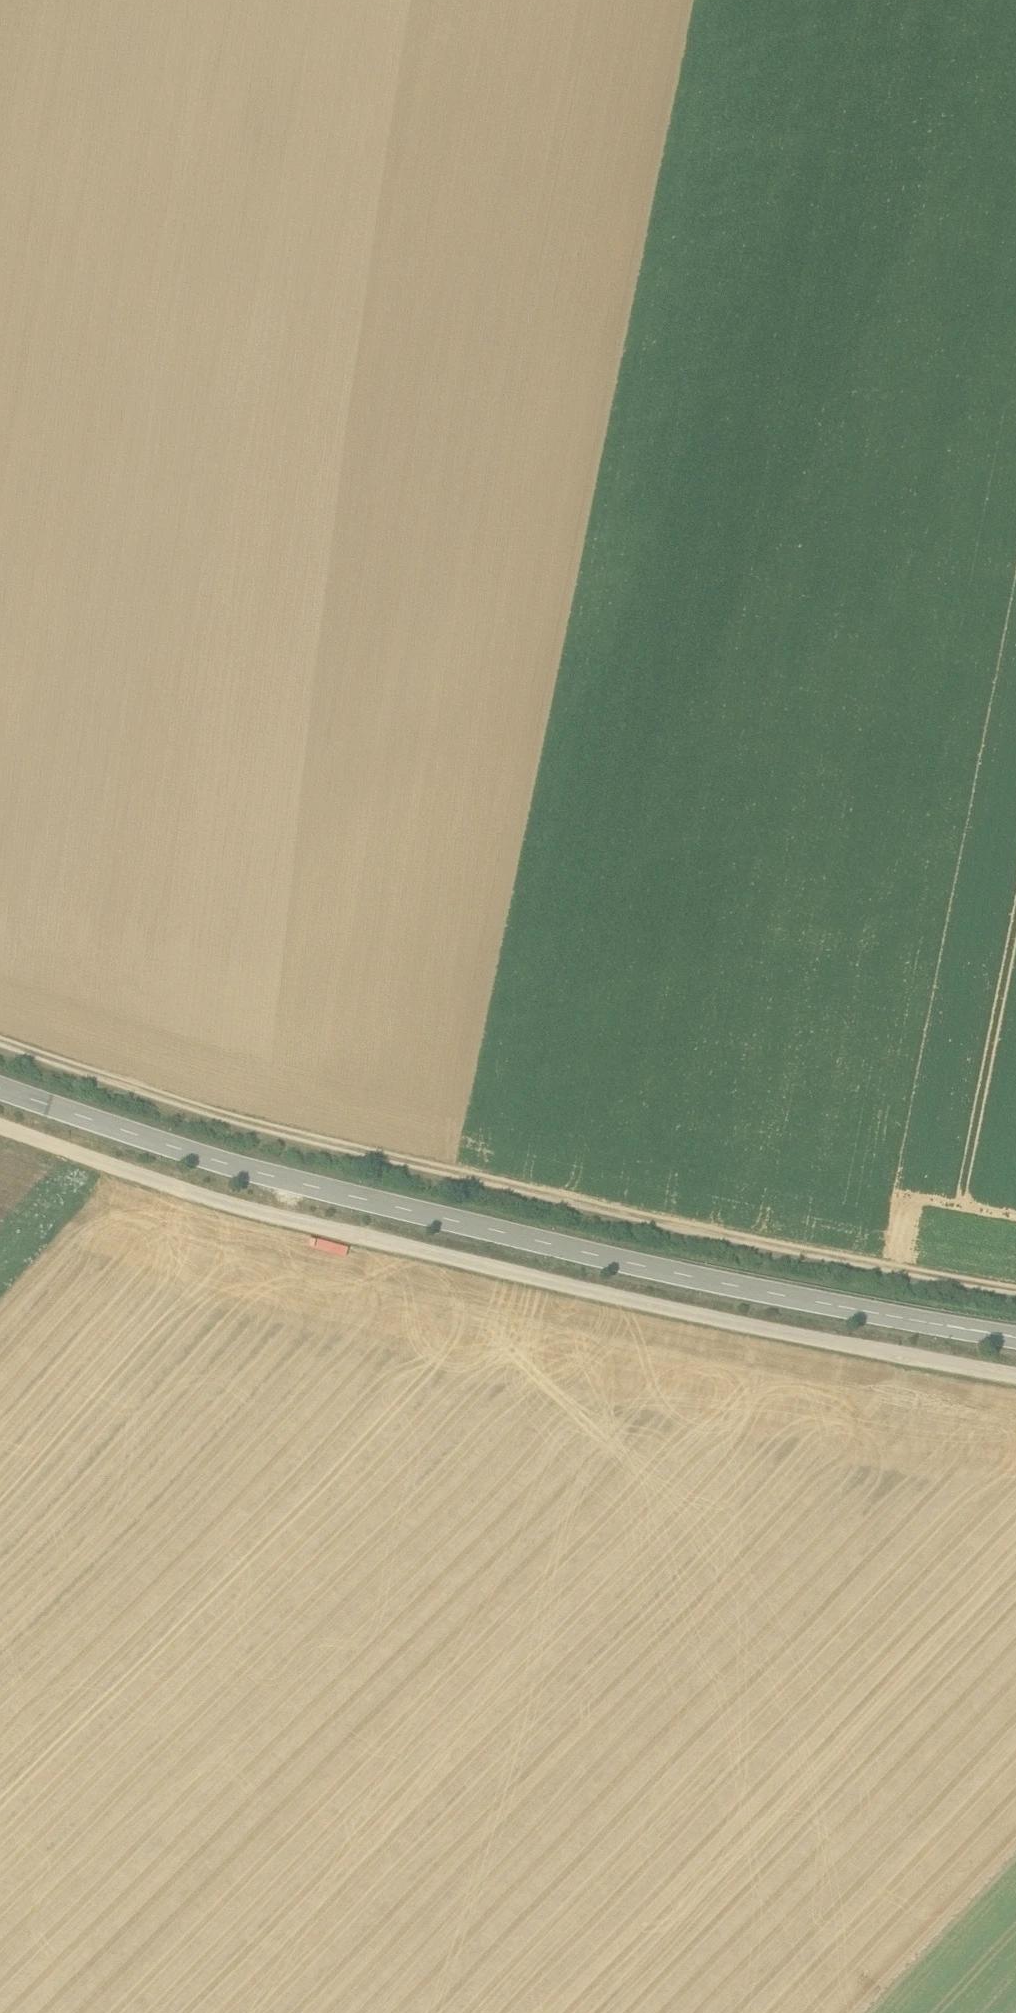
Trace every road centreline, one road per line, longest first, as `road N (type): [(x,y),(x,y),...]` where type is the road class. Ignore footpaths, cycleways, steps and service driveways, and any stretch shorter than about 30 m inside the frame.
road 1 (tertiary): [(1015,1407),(433,1261),(0,1121)]
road 2 (track): [(1015,1358),(445,1219),(224,1153),(0,1074)]
road 3 (track): [(1015,1446),(348,1276),(0,1161)]

